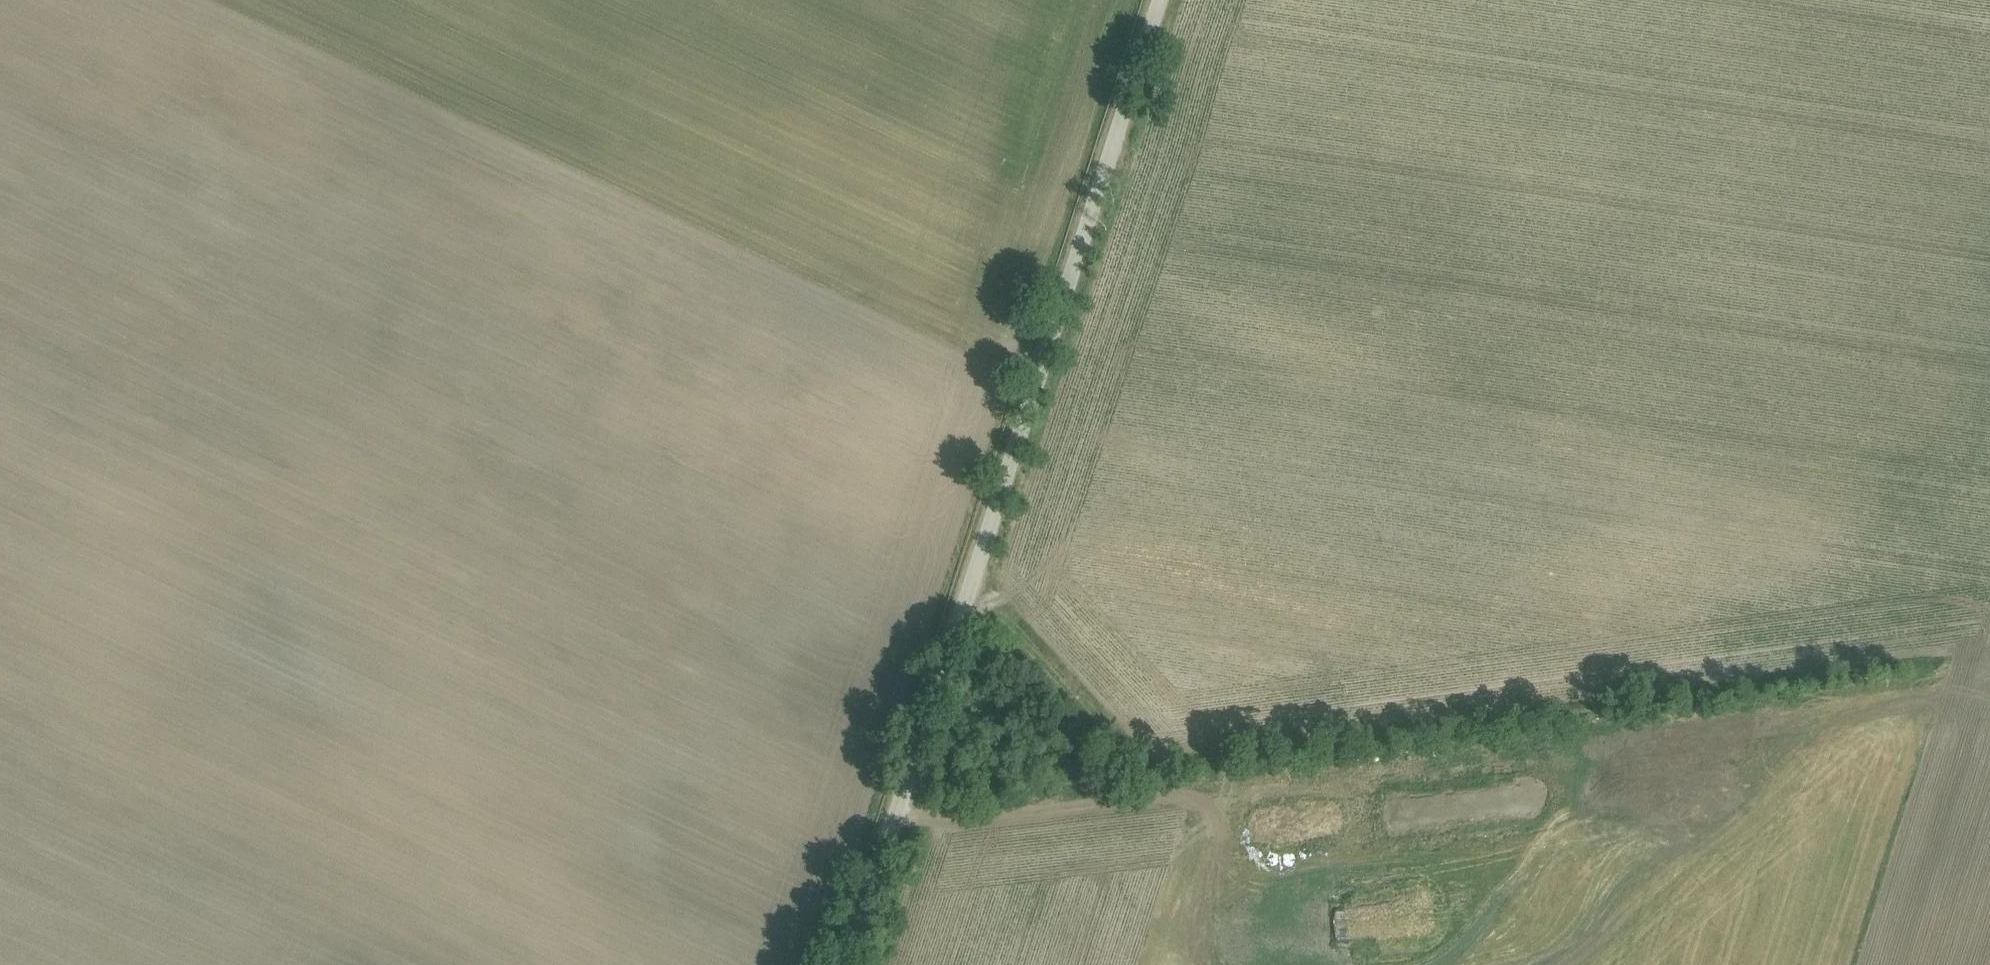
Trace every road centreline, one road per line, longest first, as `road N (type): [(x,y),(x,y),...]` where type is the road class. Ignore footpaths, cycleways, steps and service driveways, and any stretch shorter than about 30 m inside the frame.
road 1 (unclassified): [(1163,0),(851,964)]

